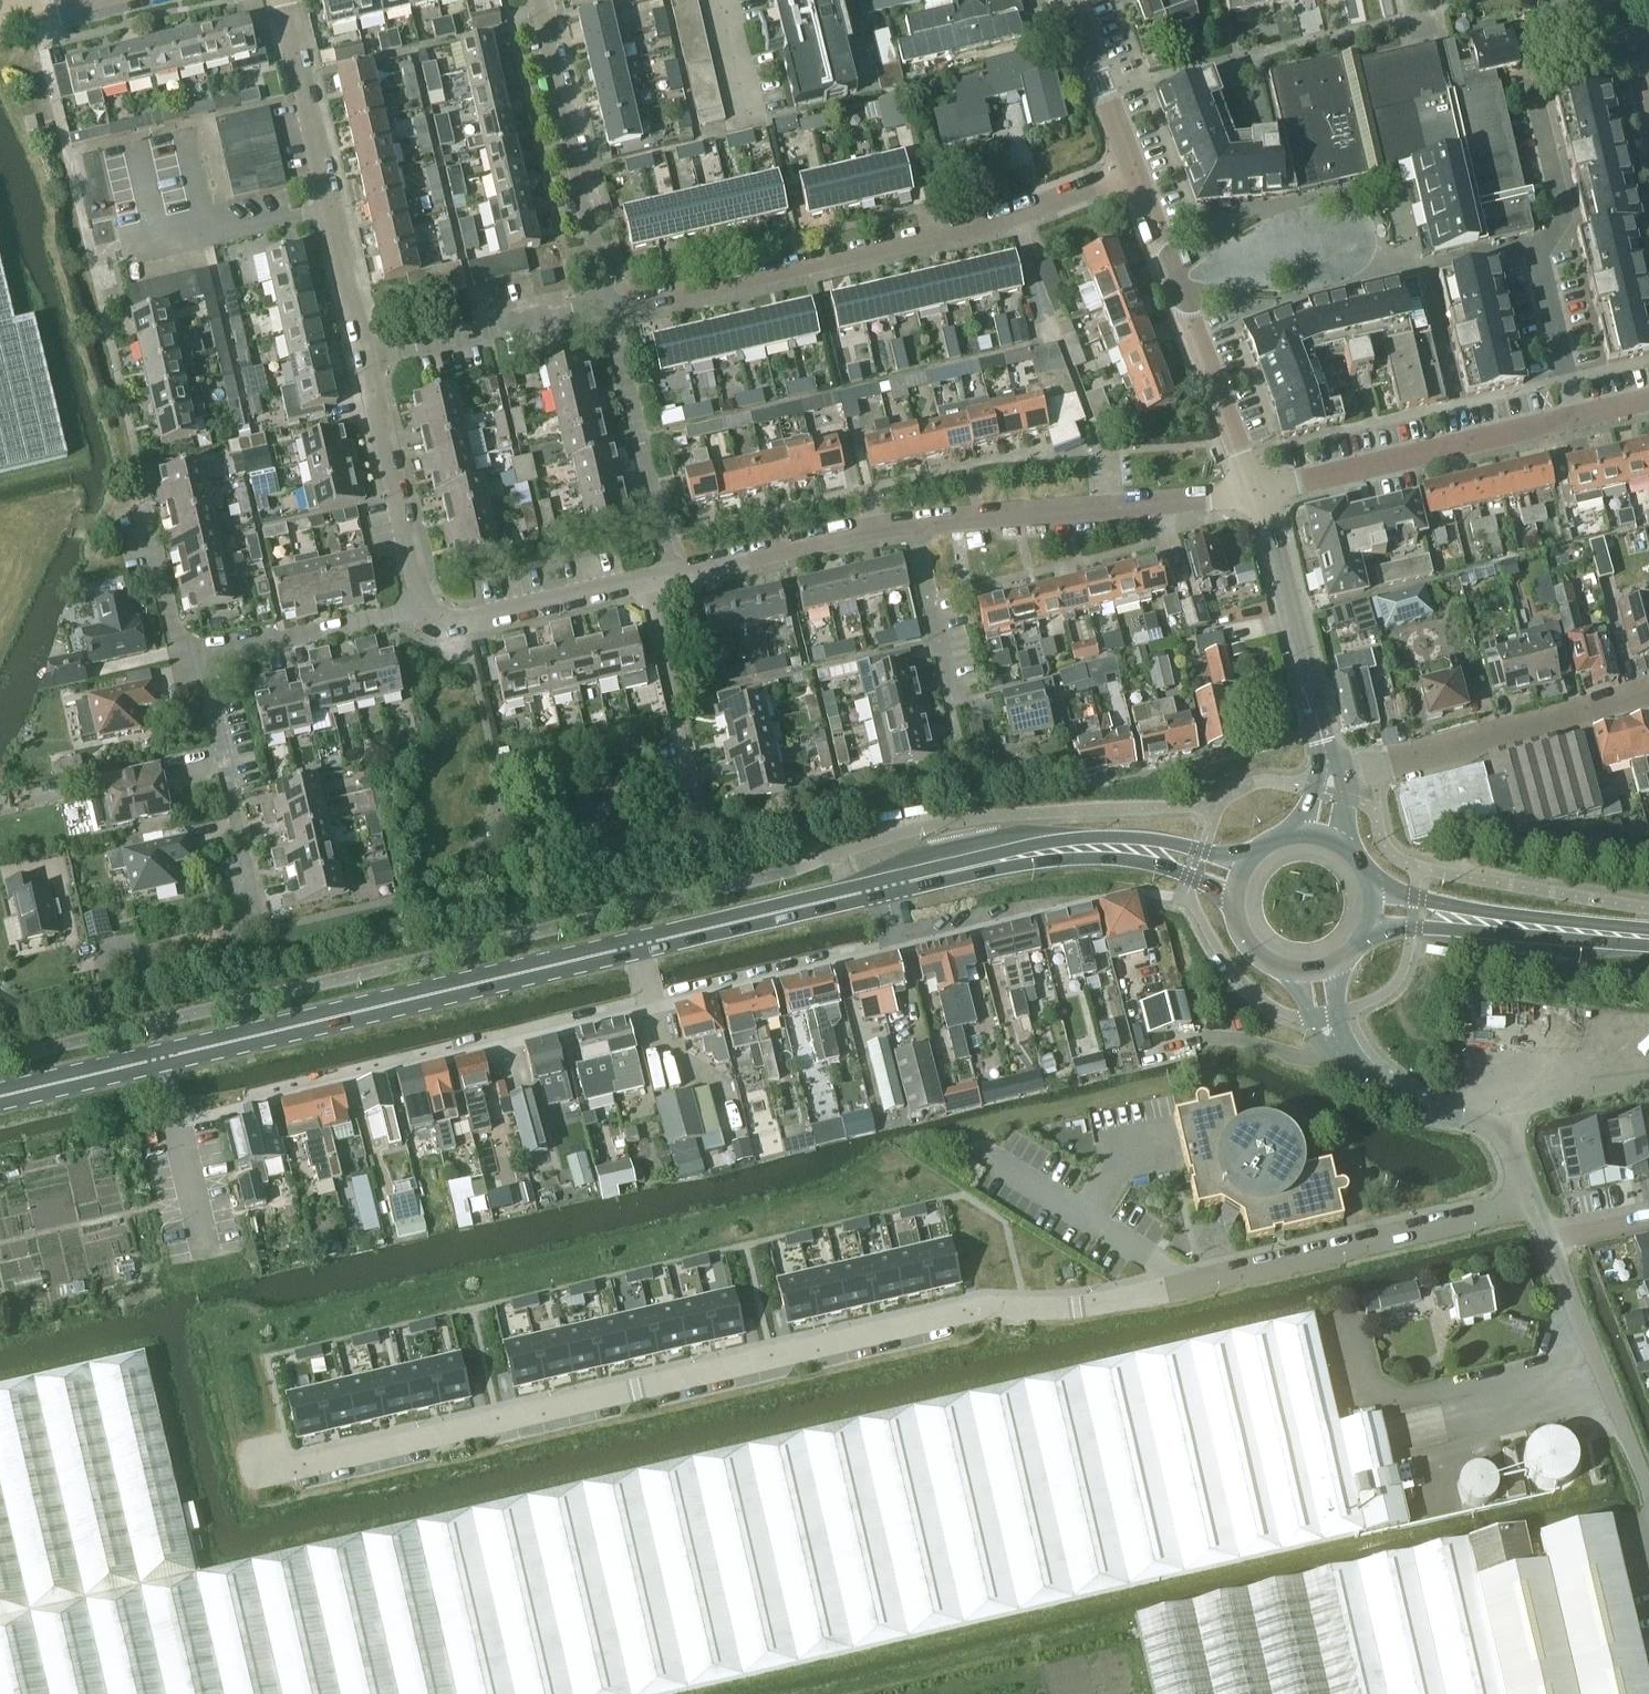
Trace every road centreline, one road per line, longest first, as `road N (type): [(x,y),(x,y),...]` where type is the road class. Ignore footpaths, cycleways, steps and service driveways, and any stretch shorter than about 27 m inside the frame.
road 1 (unclassified): [(262,1465),(293,1469),(985,1306),(1077,1308),(1196,1284),(1533,1202)]
road 2 (secondary): [(0,1098),(1003,859)]
road 3 (residential): [(609,310),(1017,215),(1136,171)]
road 4 (residential): [(200,658),(262,927),(82,962)]
road 5 (residential): [(366,356),(280,0)]
road 6 (residential): [(914,525),(1260,492)]
road 7 (residential): [(1579,417),(1539,247),(1565,213),(1534,88)]
road 8 (residential): [(1260,492),(1136,171)]
road 9 (residential): [(1260,492),(1579,417)]
road 10 (residential): [(1332,770),(1373,768),(1648,694)]
road 11 (residential): [(609,310),(536,0)]
road 12 (residential): [(1332,770),(1260,492)]
road 13 (secondary): [(1372,925),(1648,940)]
road 14 (secondary): [(1648,933),(1375,890)]
road 15 (residential): [(670,574),(609,310)]
road 16 (unclassified): [(1648,1485),(1550,1239)]
road 17 (residential): [(422,607),(366,356)]
road 18 (secondary): [(1248,861),(1105,837),(1057,841),(1003,859)]
road 19 (residential): [(670,574),(914,525)]
road 20 (residential): [(704,821),(649,579)]
road 21 (residential): [(366,356),(609,310)]
road 22 (secondary): [(1003,859),(1122,859),(1162,866),(1235,899)]
road 23 (residential): [(422,607),(463,622),(649,579)]
road 24 (residential): [(200,658),(422,607)]
road 25 (residential): [(1136,171),(1072,0)]
road 26 (residential): [(954,695),(914,525)]
road 27 (residential): [(148,505),(175,633),(200,658)]
road 28 (unclassified): [(1497,1108),(1426,1107),(1350,1053)]
road 29 (unclassified): [(1497,1108),(1648,1077)]
road 30 (residential): [(753,125),(725,0)]

